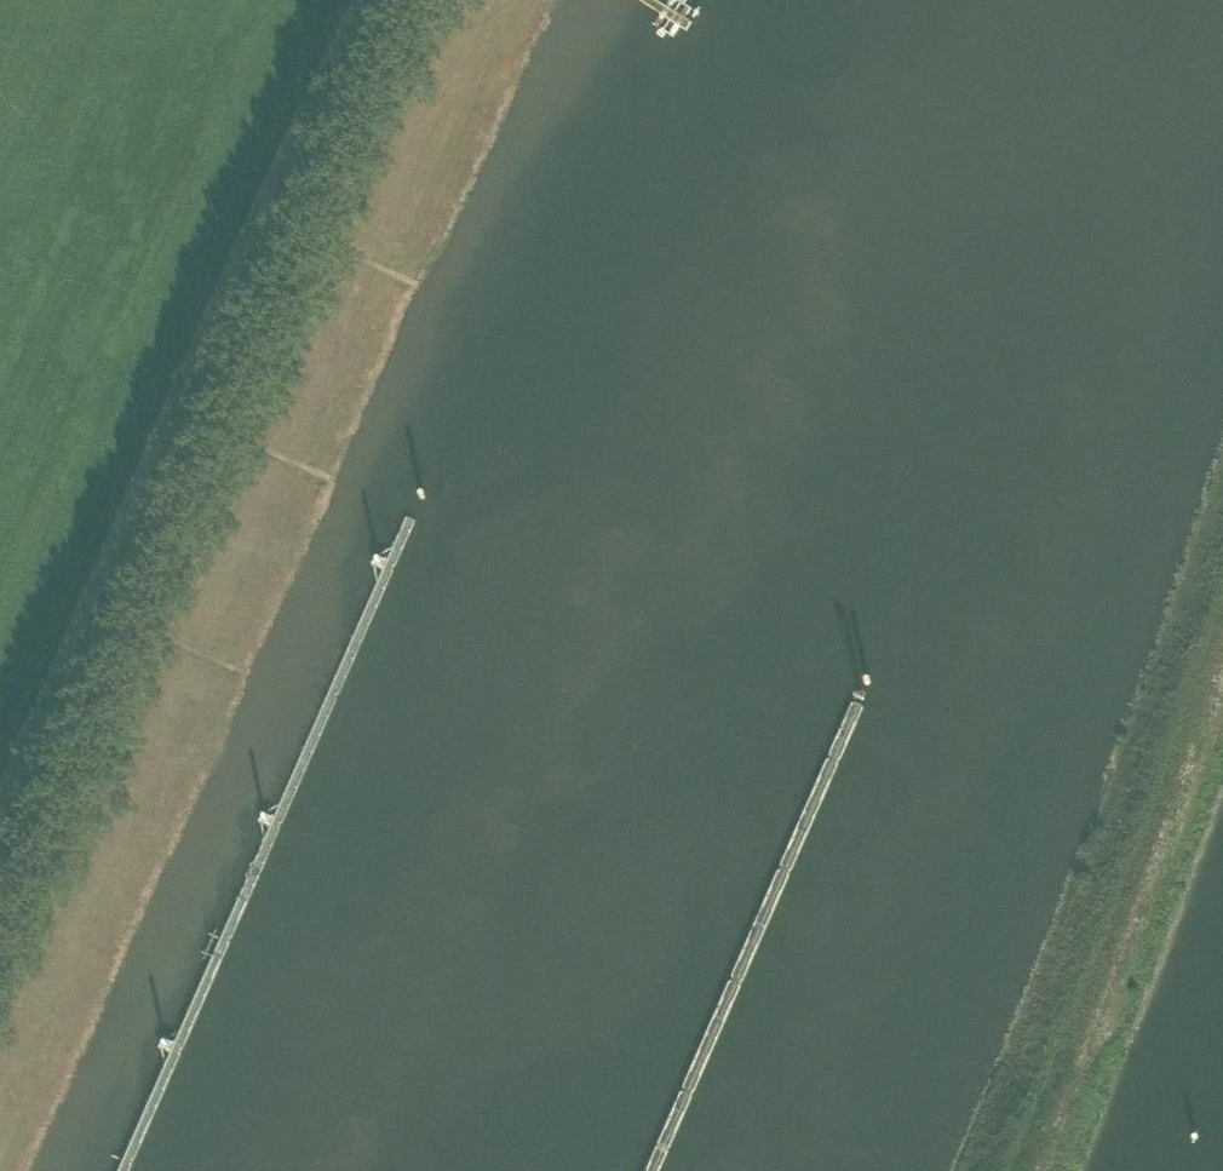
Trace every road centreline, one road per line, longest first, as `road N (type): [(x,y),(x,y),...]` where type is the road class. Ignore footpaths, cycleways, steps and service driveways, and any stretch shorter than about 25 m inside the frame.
road 1 (unclassified): [(0,793),(184,350),(367,0)]

